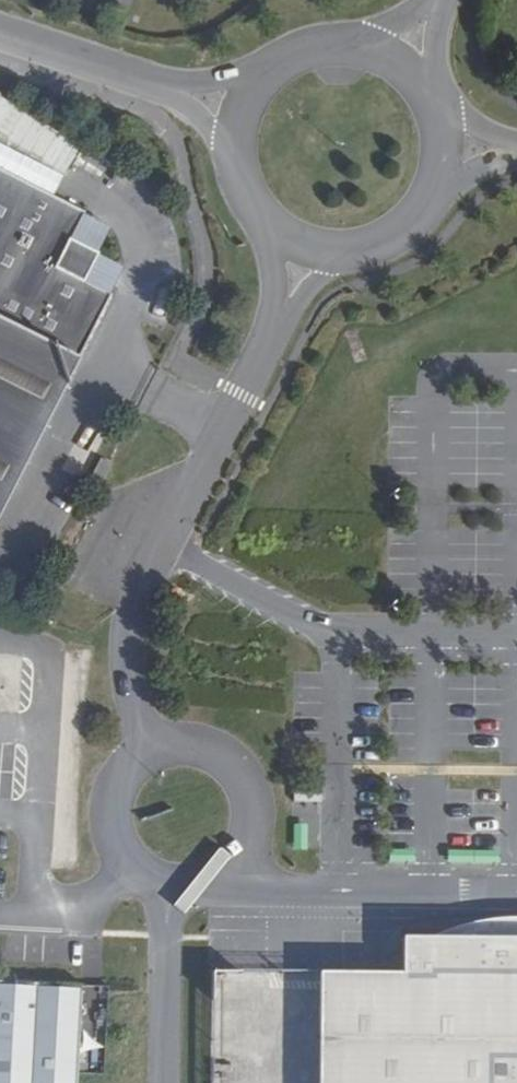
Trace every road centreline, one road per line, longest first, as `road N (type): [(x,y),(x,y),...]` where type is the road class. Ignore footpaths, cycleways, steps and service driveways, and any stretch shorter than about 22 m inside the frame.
road 1 (tertiary): [(149,746),(125,666),(132,615),(274,318)]
road 2 (tertiary): [(111,802),(120,848),(153,878),(199,884),(243,859),(261,811),(243,763),(199,737),(149,746)]
road 3 (tertiary): [(0,29),(166,84)]

